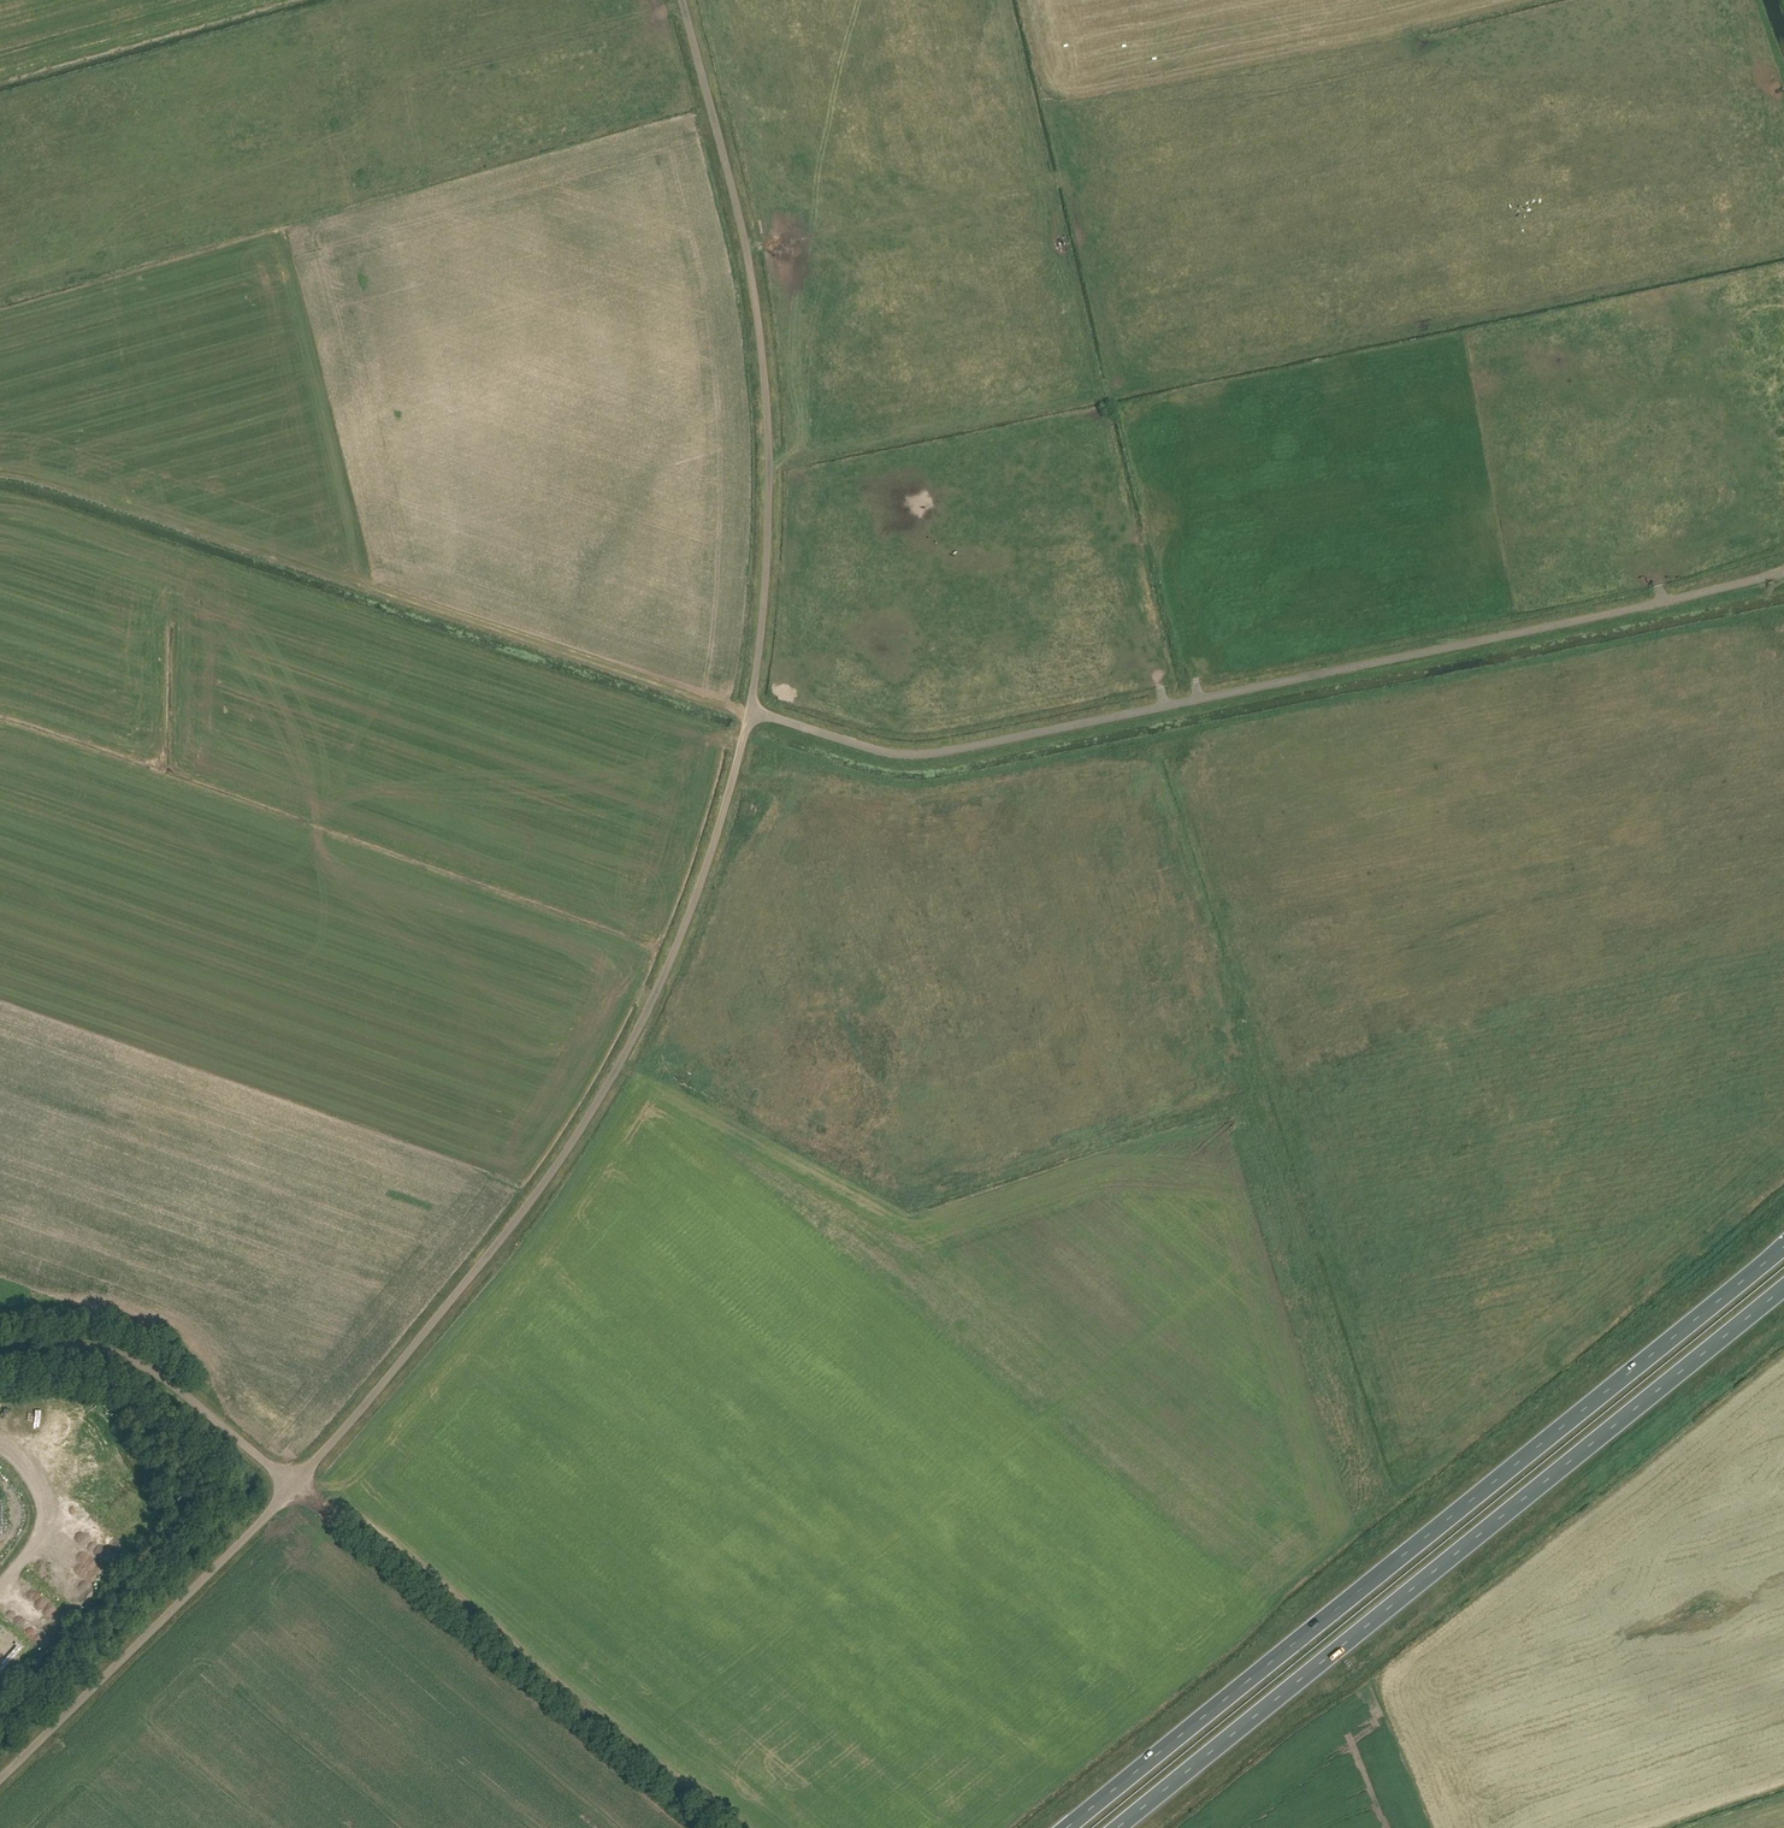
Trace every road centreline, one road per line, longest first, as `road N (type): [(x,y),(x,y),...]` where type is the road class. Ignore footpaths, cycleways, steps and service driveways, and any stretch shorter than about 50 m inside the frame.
road 1 (unclassified): [(750,710),(872,748),(920,753),(1783,572)]
road 2 (trunk): [(1783,1247),(1066,1827)]
road 3 (unclassified): [(295,1485),(549,1178),(610,1084),(704,876),(750,710)]
road 4 (trunk): [(1117,1827),(1783,1286)]
road 5 (unclassified): [(750,710),(768,518),(764,368),(748,253),(682,0)]
road 6 (unclassified): [(0,1779),(295,1485)]
road 7 (unclassified): [(295,1485),(129,1359),(64,1348),(0,1352)]

